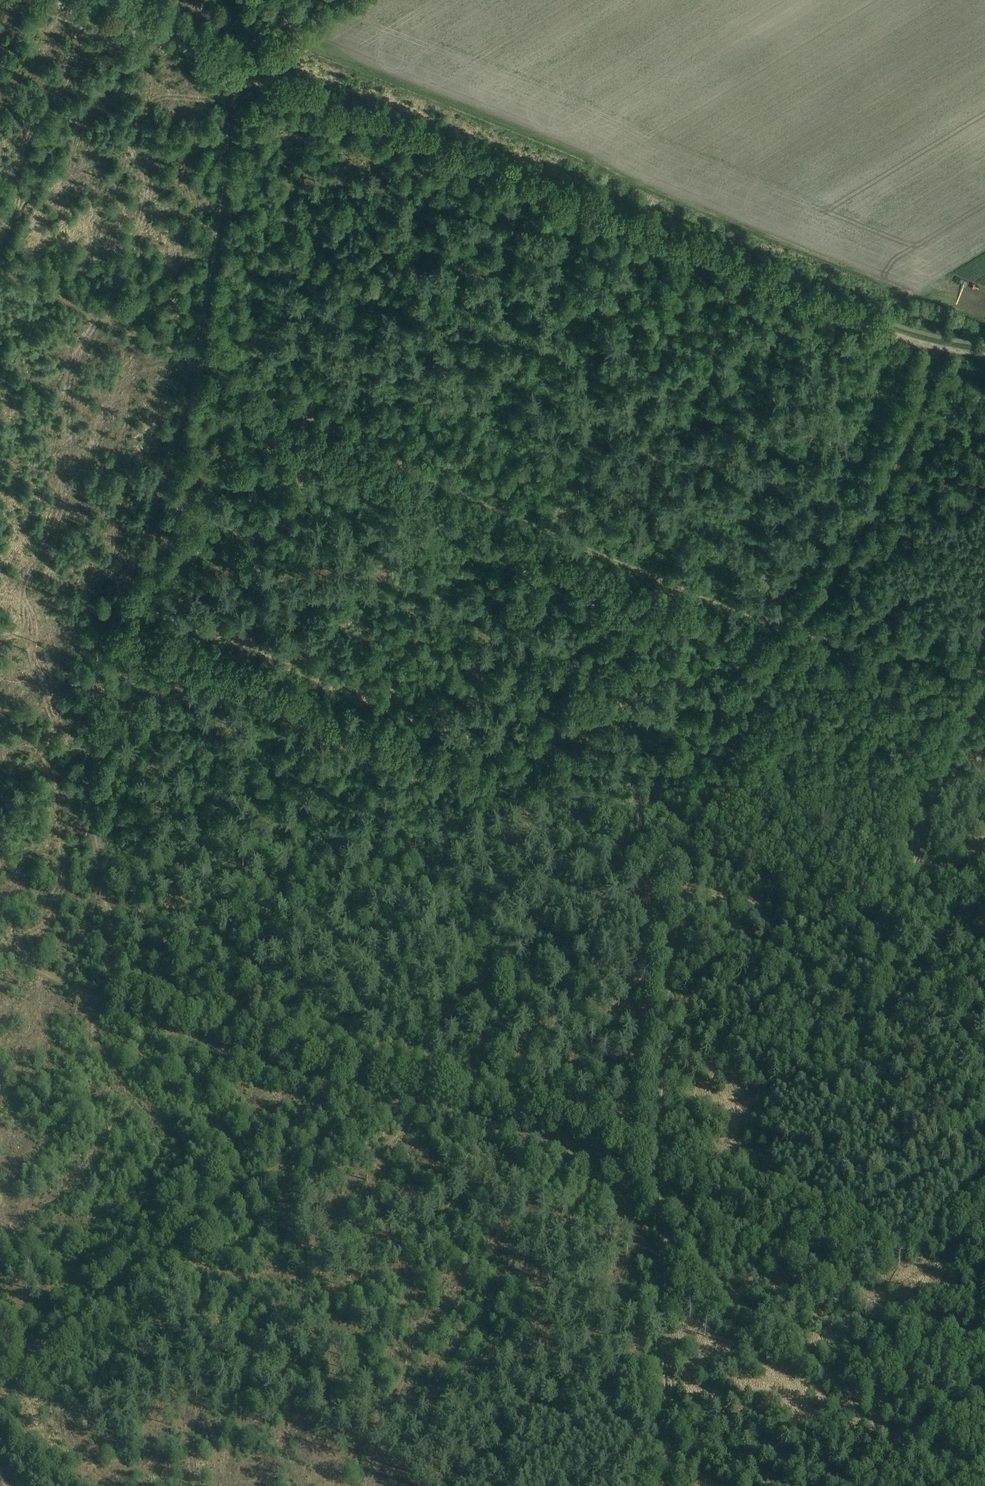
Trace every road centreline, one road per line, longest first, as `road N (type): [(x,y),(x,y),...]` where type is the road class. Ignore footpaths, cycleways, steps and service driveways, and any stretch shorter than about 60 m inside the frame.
road 1 (track): [(202,357),(480,492),(800,624),(728,736),(703,798),(687,871),(658,1182),(672,1485)]
road 2 (track): [(984,1336),(559,1138),(301,1071),(111,997)]
road 3 (track): [(243,74),(880,331),(984,355)]
road 4 (track): [(202,357),(114,615),(96,693),(95,796),(116,927),(111,997)]
road 5 (track): [(0,1389),(161,1235),(386,1091)]
road 6 (track): [(800,624),(906,445),(949,339)]
road 7 (track): [(243,74),(202,357)]
road 8 (track): [(243,74),(57,0)]
road 9 (track): [(0,941),(111,997)]

